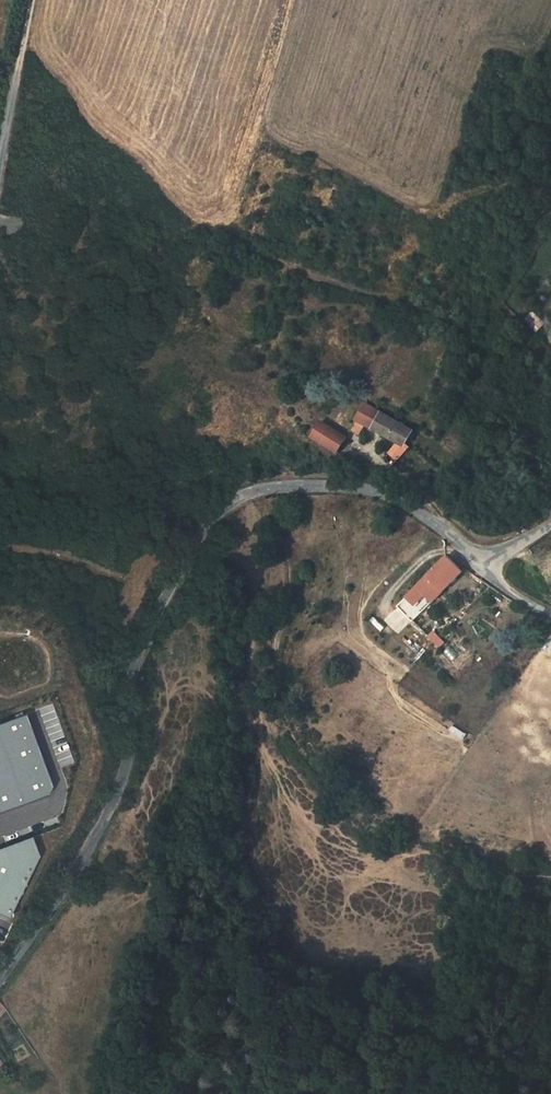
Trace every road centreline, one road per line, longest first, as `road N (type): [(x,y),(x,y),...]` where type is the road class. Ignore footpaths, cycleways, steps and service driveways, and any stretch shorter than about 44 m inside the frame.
road 1 (unclassified): [(485,567),(443,526),(387,495),(343,486),(262,489),(223,509),(198,540),(141,650),(116,797),(66,887),(0,979)]

